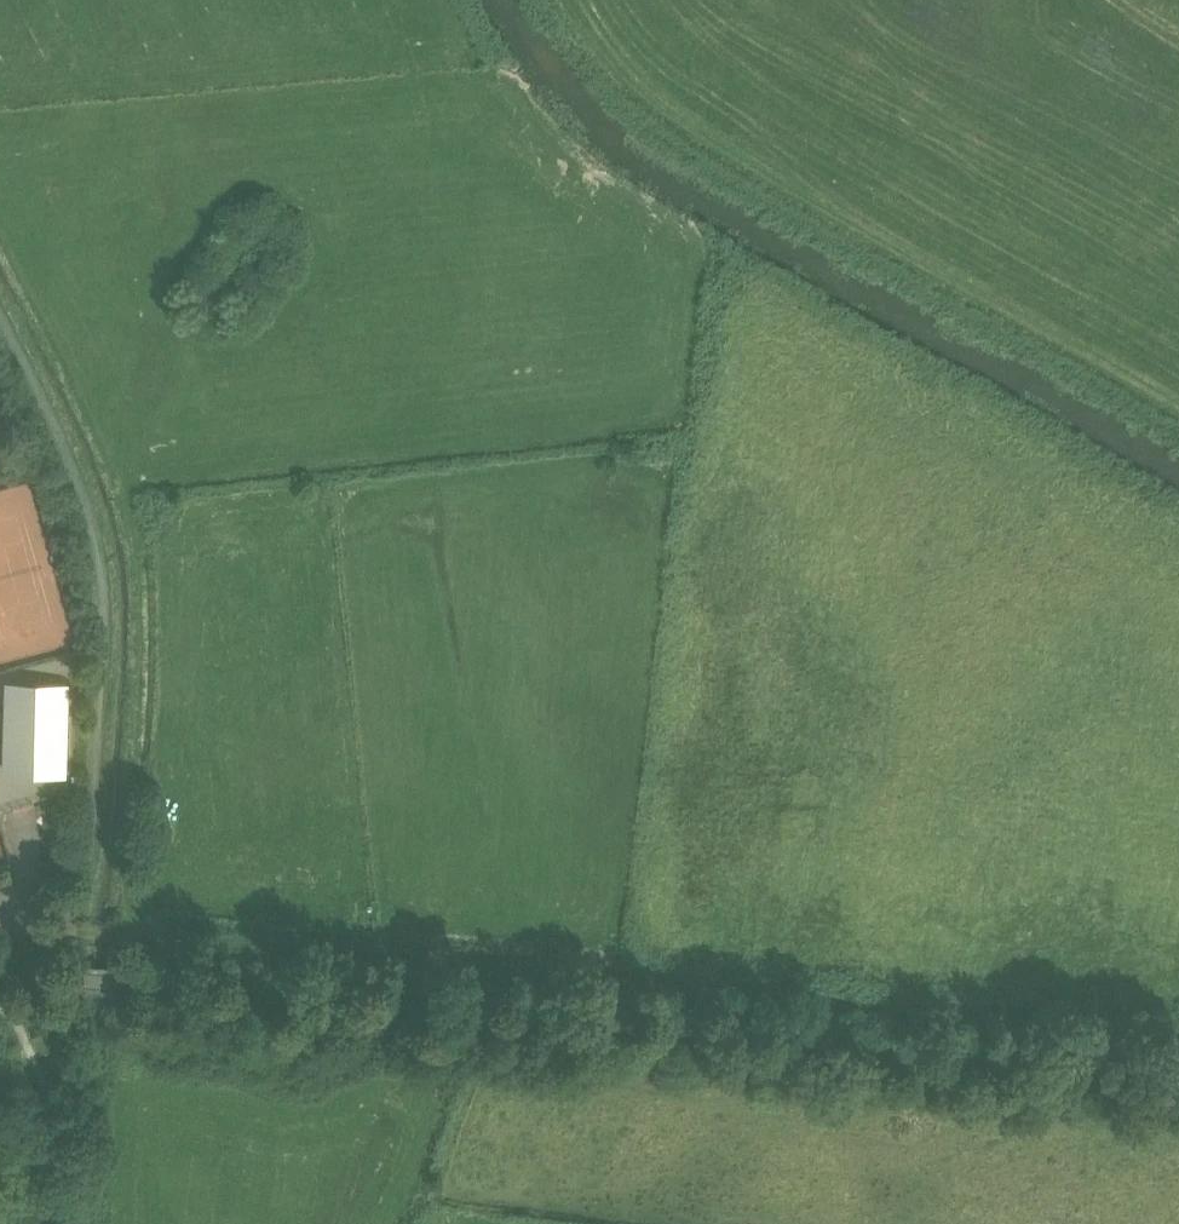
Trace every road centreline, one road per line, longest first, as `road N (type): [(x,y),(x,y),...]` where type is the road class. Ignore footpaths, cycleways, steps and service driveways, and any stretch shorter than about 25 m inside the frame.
road 1 (track): [(61,928),(322,941),(719,978)]

